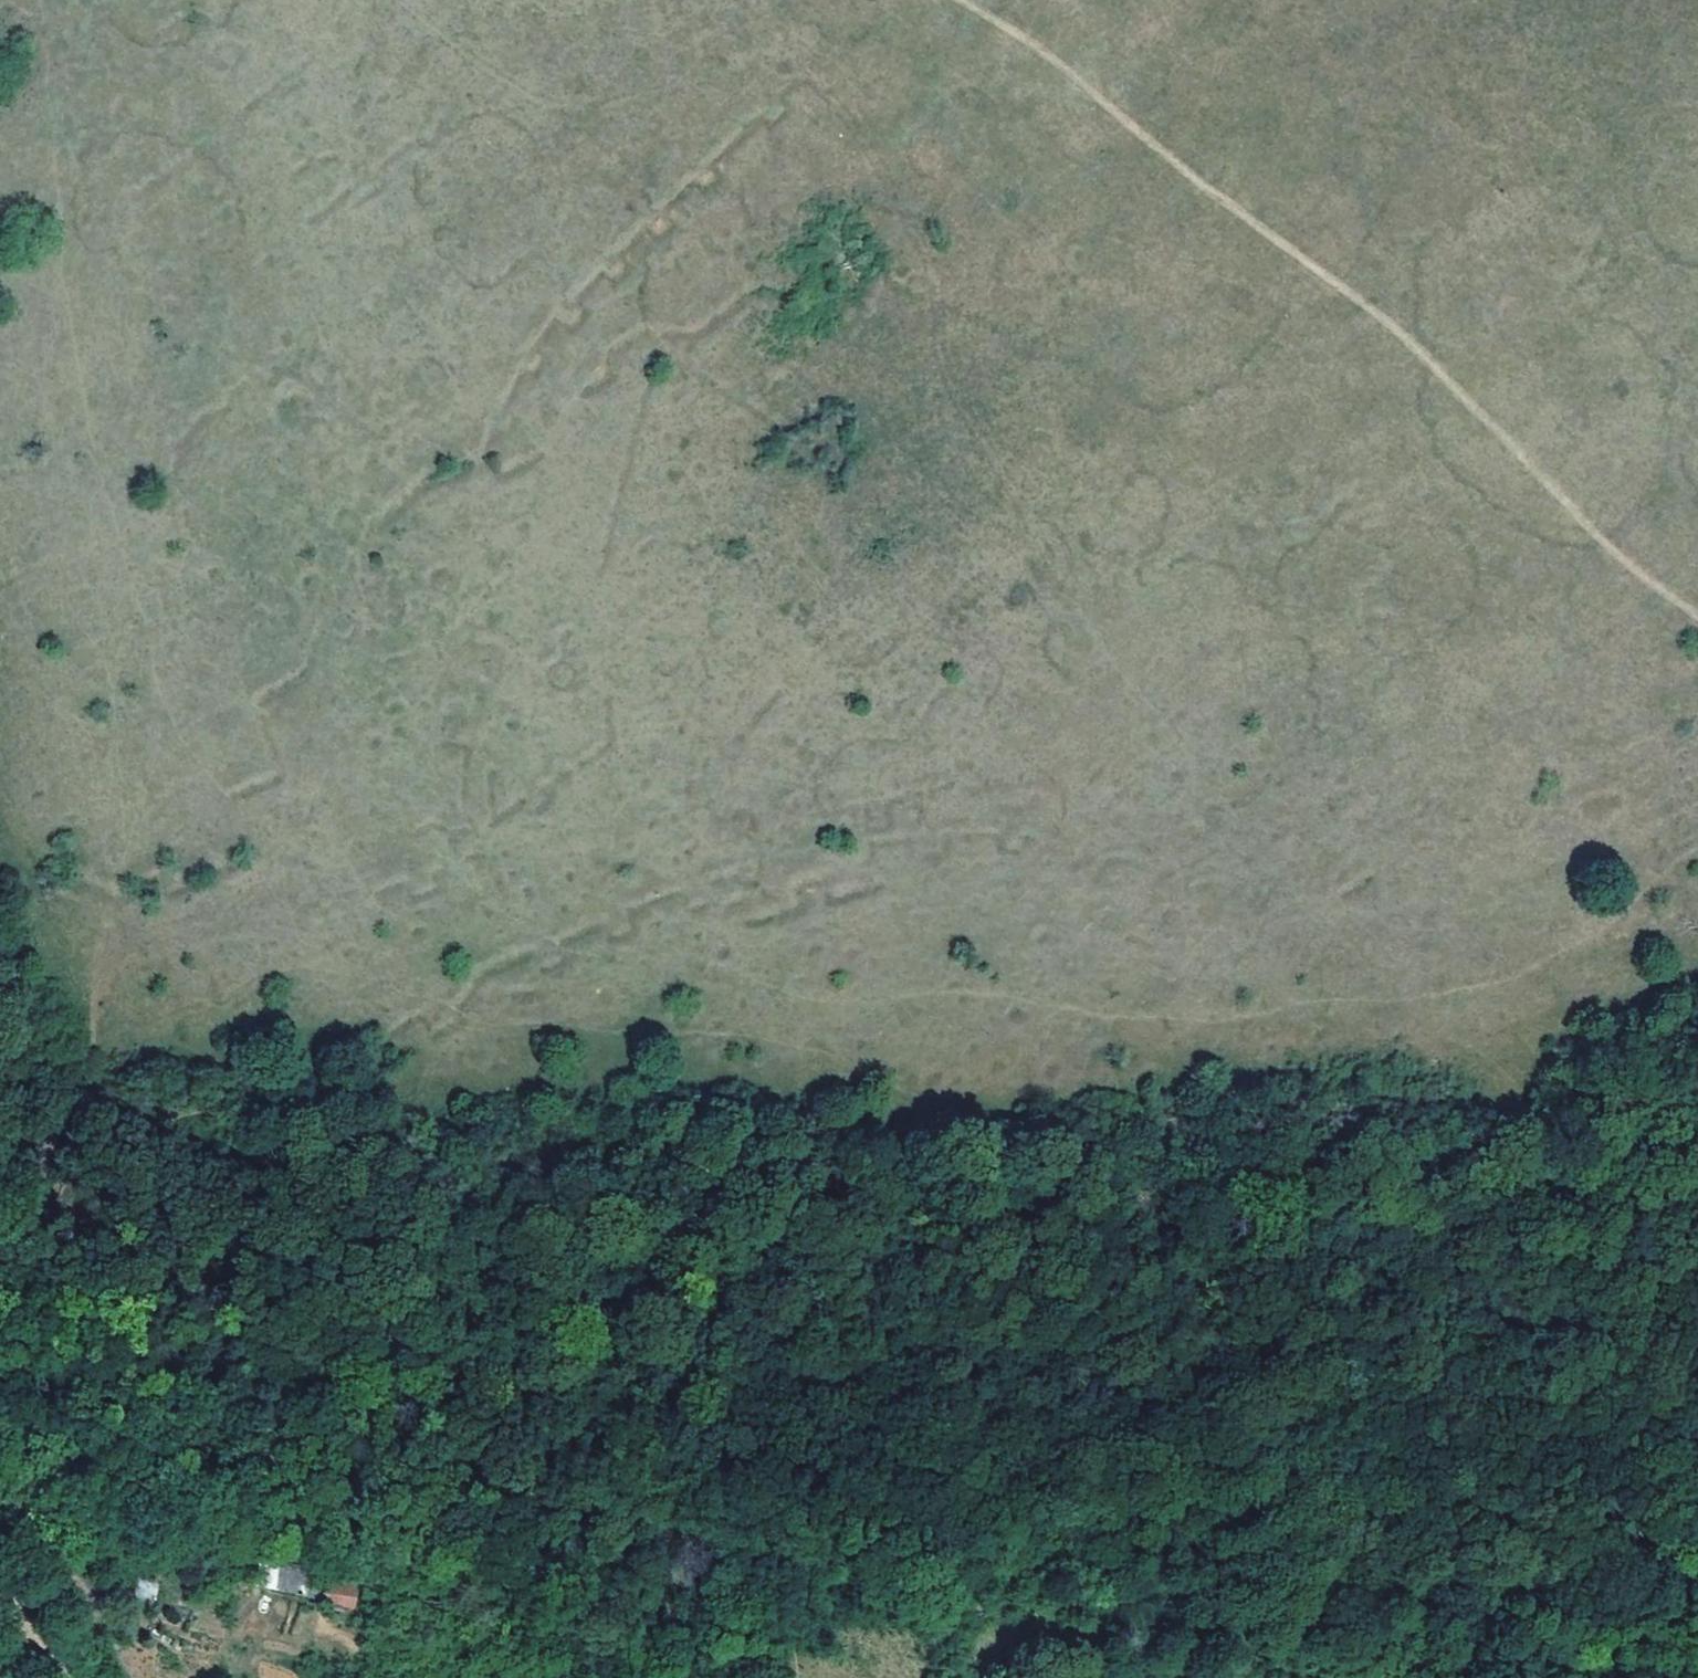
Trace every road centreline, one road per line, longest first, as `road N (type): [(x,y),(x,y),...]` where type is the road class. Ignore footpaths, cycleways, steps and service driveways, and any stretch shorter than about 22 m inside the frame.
road 1 (track): [(818,0),(1165,378),(1329,453),(1697,575)]
road 2 (track): [(794,1677),(749,1572),(736,1485),(734,1167)]

